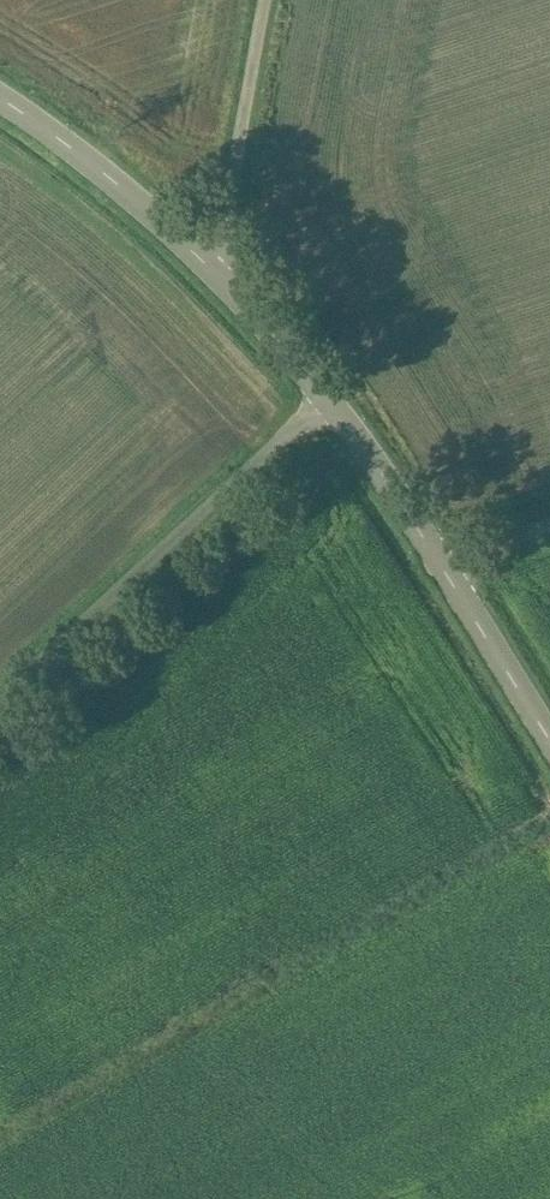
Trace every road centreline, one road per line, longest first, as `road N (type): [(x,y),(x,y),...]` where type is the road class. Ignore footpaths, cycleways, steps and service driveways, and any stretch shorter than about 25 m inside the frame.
road 1 (unclassified): [(328,400),(0,701)]
road 2 (unclassified): [(215,271),(229,232),(265,0)]
road 3 (tertiary): [(0,98),(215,271)]
road 4 (tertiary): [(439,561),(549,741)]
road 5 (tertiary): [(328,400),(439,561)]
road 6 (tertiary): [(215,271),(328,400)]

